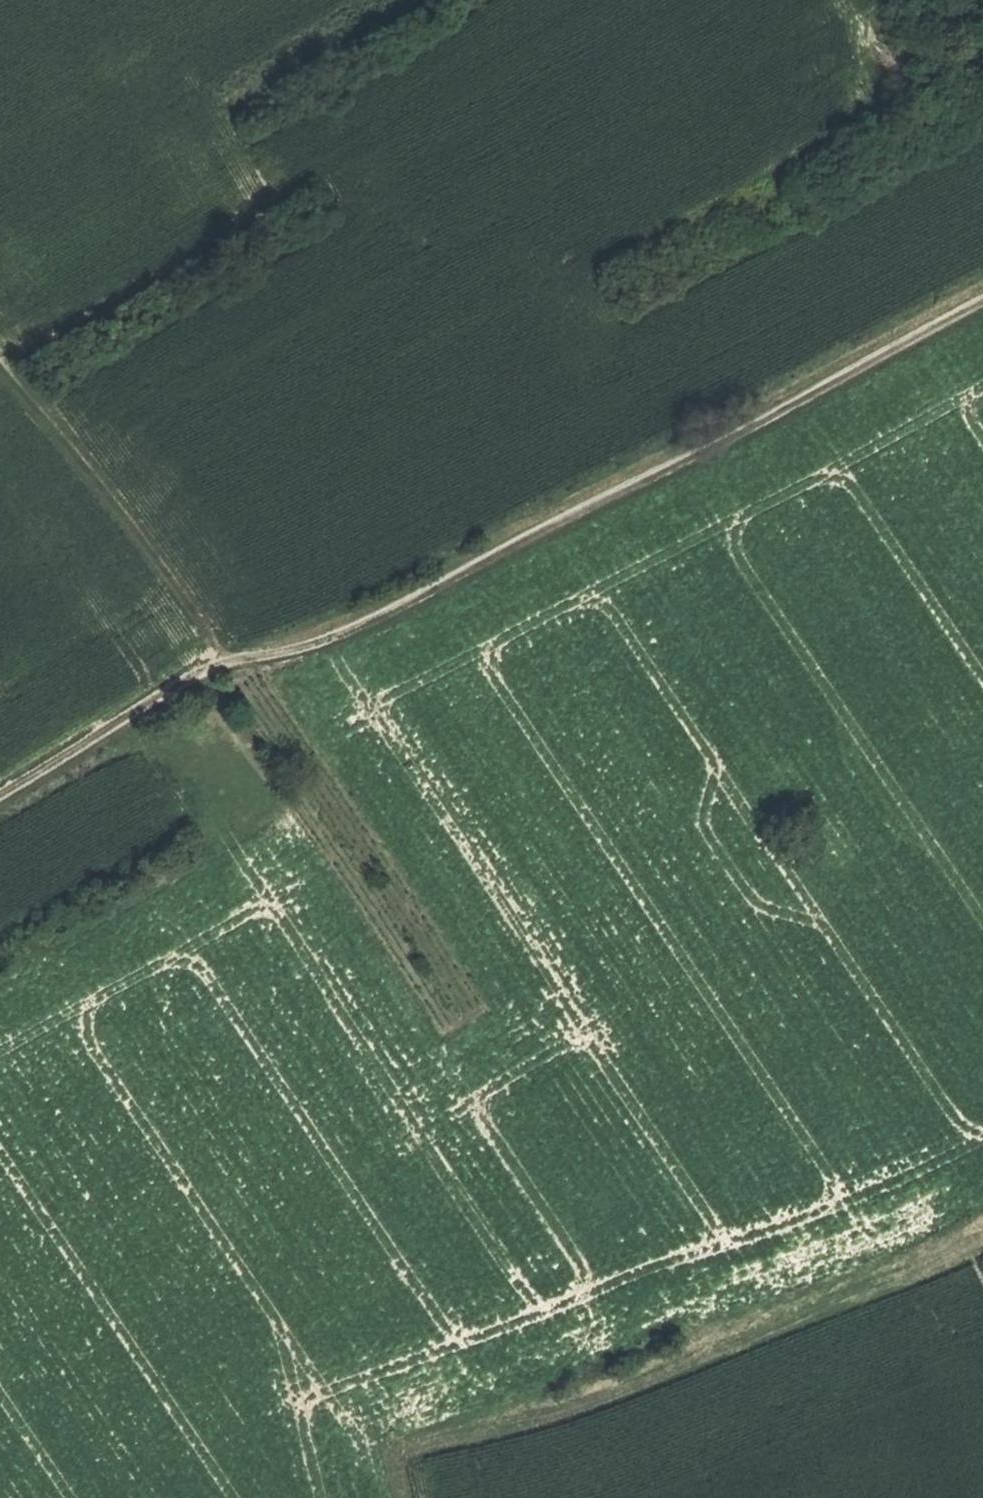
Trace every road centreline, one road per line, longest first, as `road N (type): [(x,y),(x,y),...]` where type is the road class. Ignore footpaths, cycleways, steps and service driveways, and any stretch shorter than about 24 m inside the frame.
road 1 (track): [(982,293),(326,640),(248,652),(184,684),(0,797)]
road 2 (track): [(412,1497),(402,1446),(610,1396),(982,1235)]
road 3 (track): [(248,652),(95,440),(0,333)]

